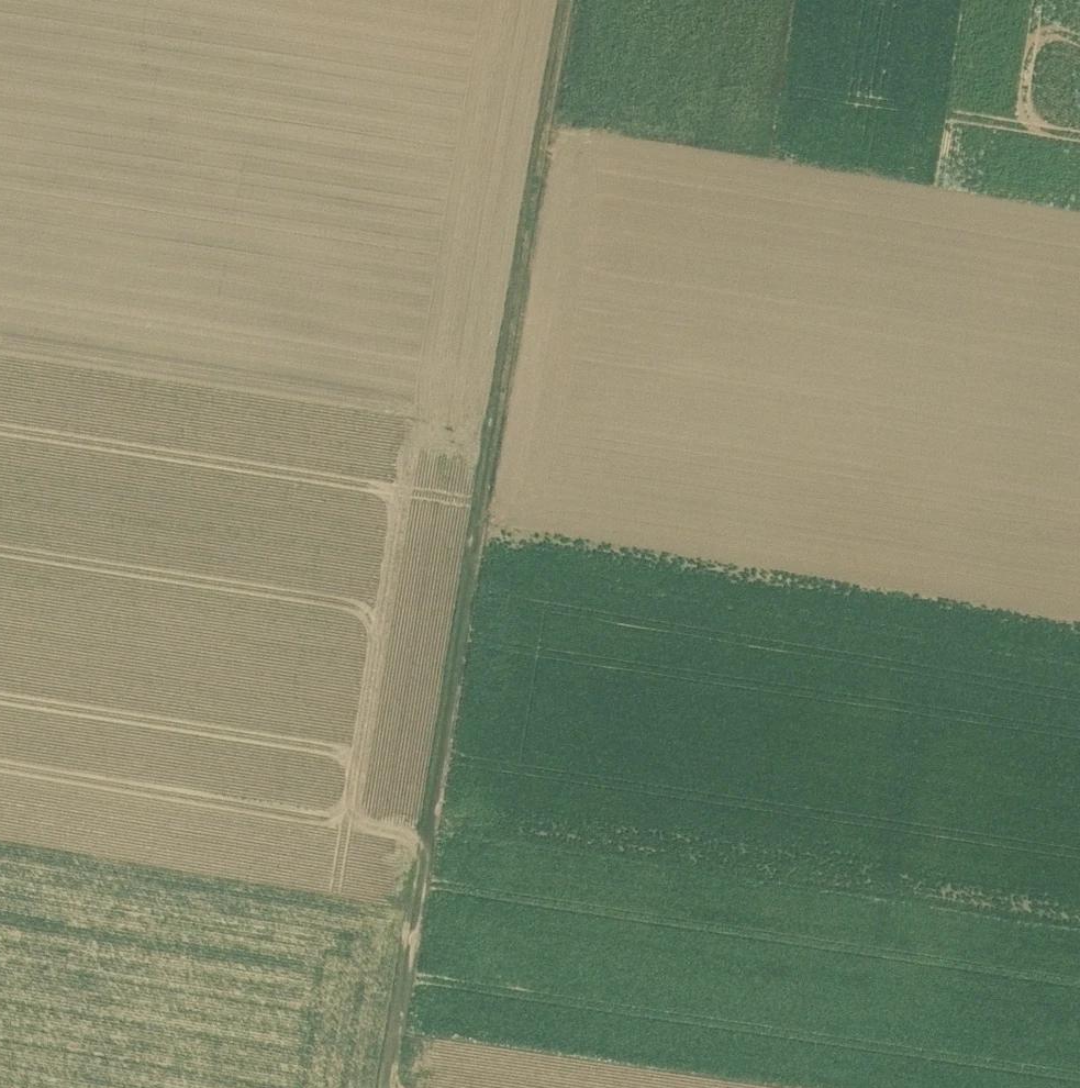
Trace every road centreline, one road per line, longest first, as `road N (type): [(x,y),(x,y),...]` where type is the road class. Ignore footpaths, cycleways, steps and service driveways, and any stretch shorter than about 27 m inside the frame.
road 1 (track): [(572,0),(383,1087)]

